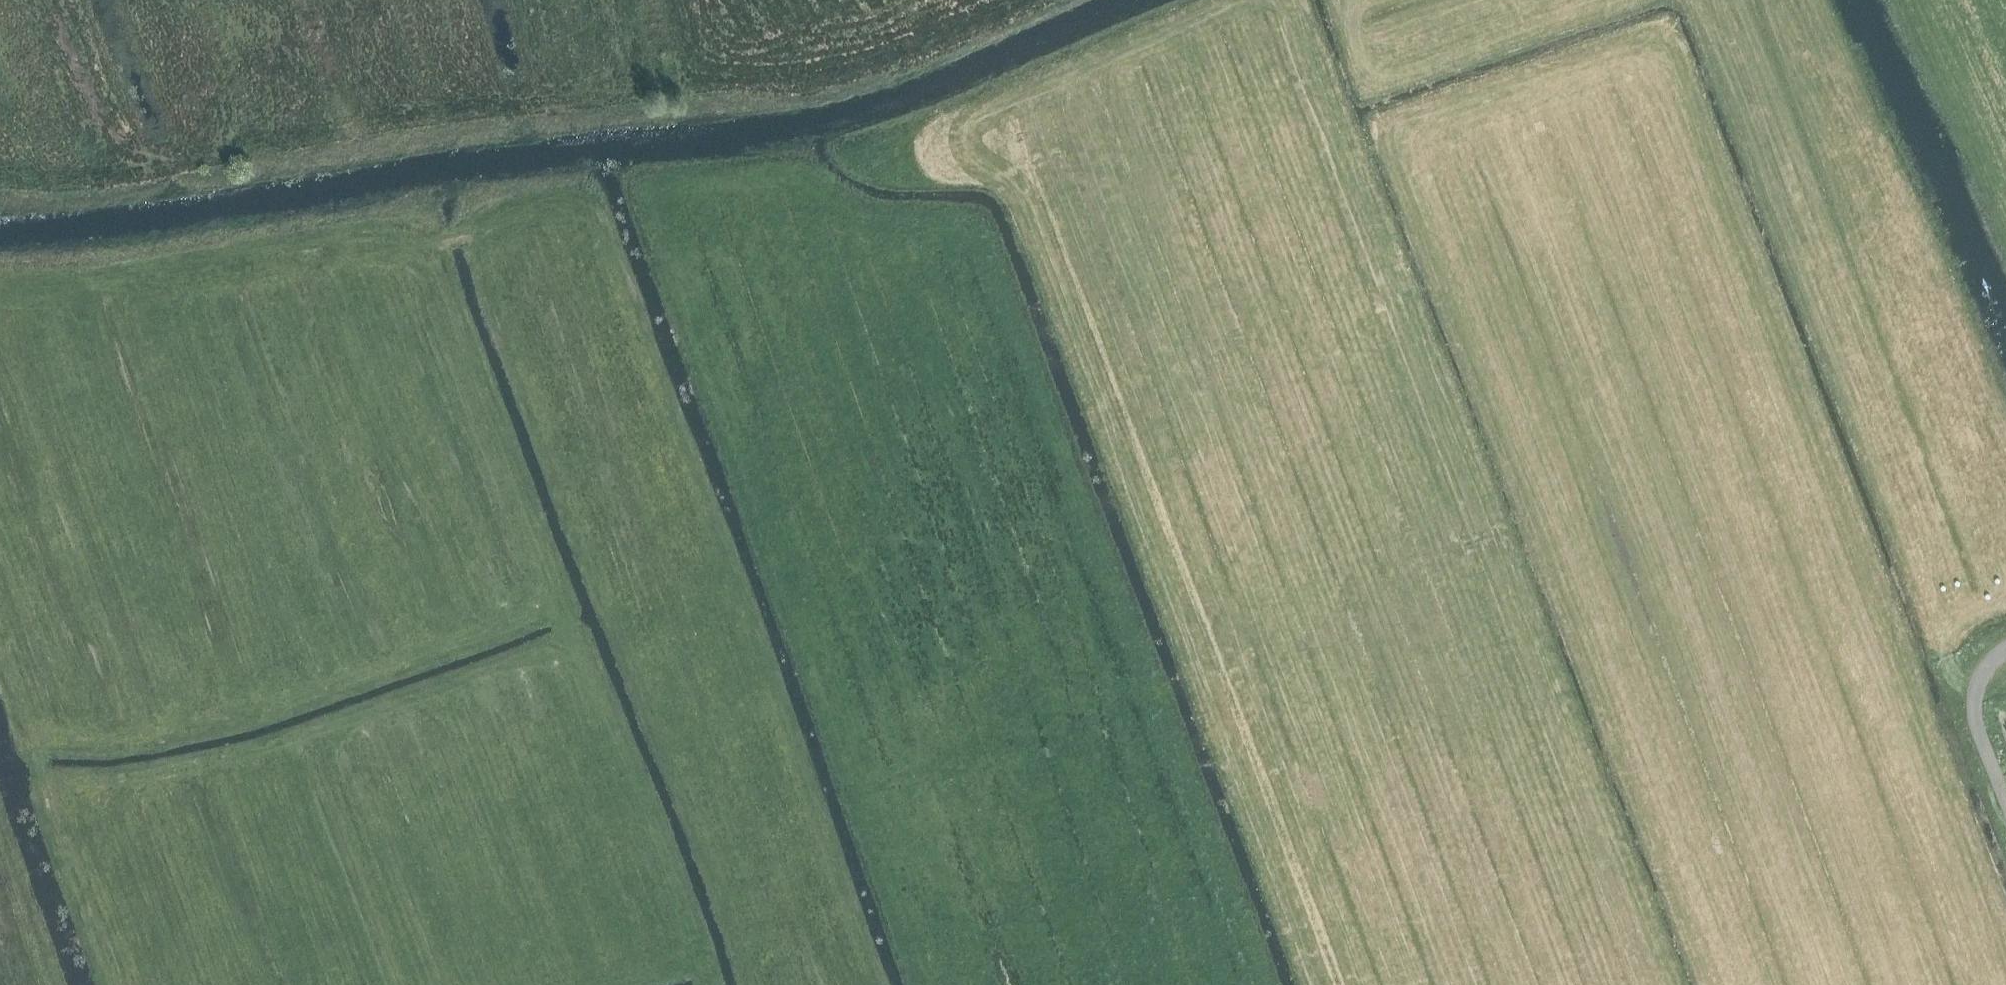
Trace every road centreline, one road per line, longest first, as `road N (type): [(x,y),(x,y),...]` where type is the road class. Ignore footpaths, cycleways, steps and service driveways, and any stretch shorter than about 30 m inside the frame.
road 1 (unclassified): [(2005,803),(1972,707),(1980,678),(2005,648)]

